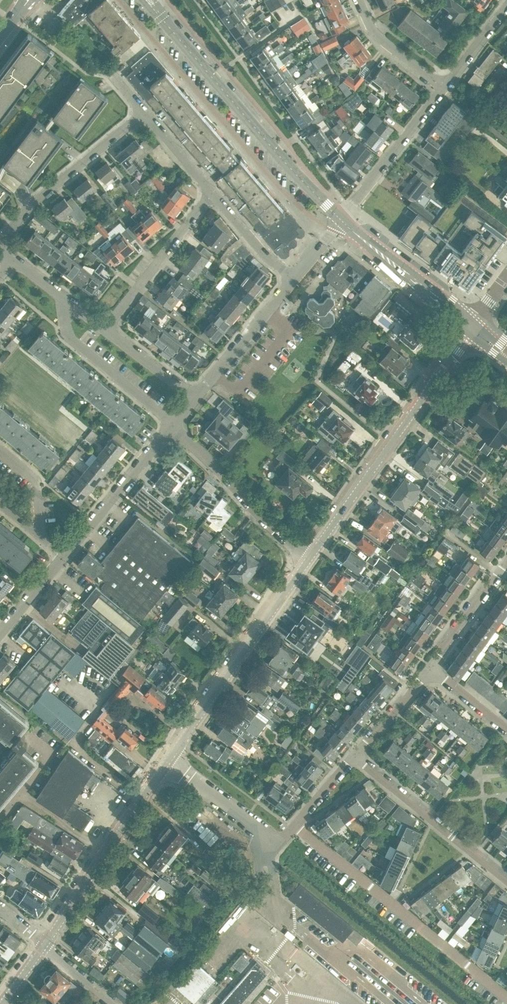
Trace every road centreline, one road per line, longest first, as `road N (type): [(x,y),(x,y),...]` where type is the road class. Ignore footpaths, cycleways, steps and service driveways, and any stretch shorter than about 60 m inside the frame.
road 1 (tertiary): [(341,220),(153,2)]
road 2 (residential): [(306,561),(471,326)]
road 3 (residential): [(506,996),(295,825)]
road 4 (residential): [(167,759),(306,561)]
road 5 (residential): [(0,245),(34,205),(143,111)]
road 6 (residential): [(506,878),(354,755)]
road 7 (residential): [(174,426),(306,561)]
road 8 (residential): [(174,426),(67,336),(63,299)]
road 9 (residential): [(65,556),(174,426)]
road 10 (residential): [(106,327),(214,197)]
road 11 (tertiary): [(471,326),(341,220)]
road 12 (residential): [(341,220),(442,91)]
road 13 (unclassified): [(198,398),(295,279)]
road 14 (unclassified): [(266,901),(178,1003)]
road 15 (residential): [(167,759),(263,838)]
road 16 (residential): [(442,91),(383,44),(362,0)]
road 17 (residential): [(506,568),(431,666)]

